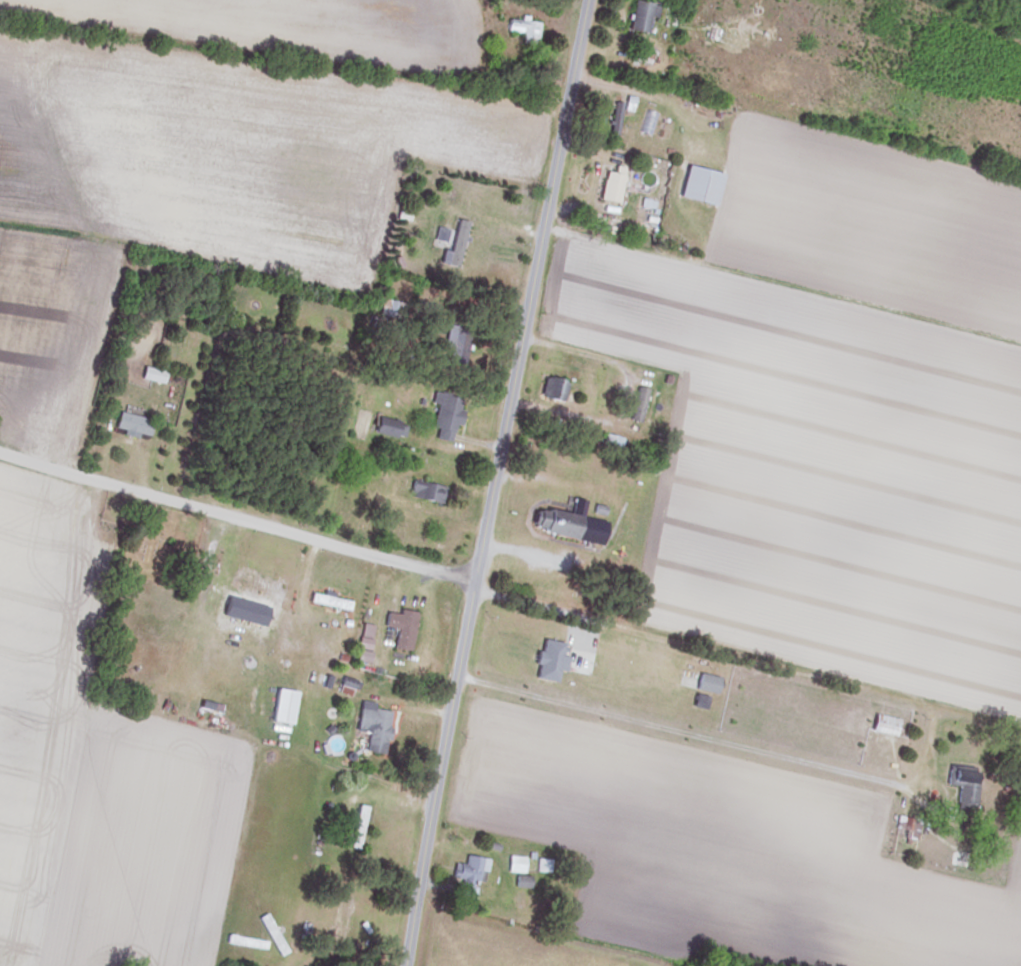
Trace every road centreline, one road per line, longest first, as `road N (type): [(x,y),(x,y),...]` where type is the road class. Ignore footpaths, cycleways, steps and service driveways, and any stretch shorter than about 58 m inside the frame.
road 1 (tertiary): [(408,965),(471,583),(588,0)]
road 2 (residential): [(471,583),(0,455)]

